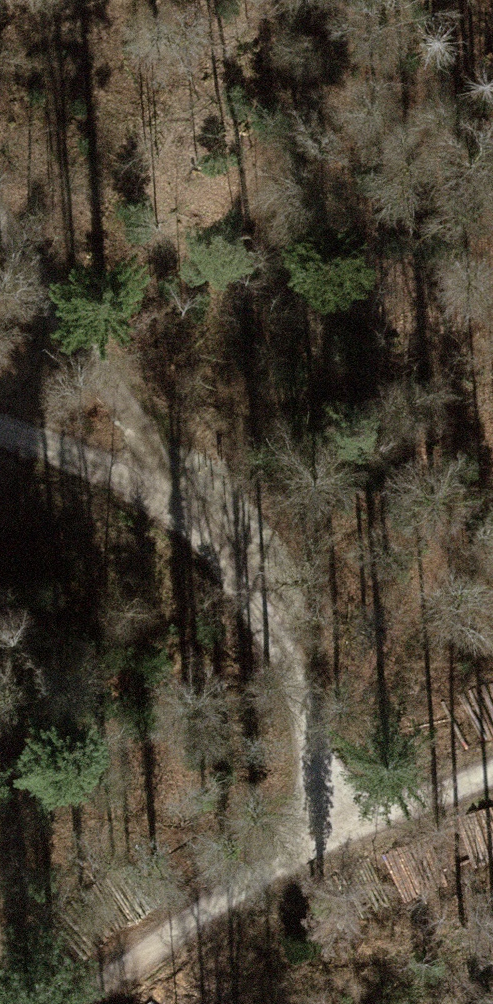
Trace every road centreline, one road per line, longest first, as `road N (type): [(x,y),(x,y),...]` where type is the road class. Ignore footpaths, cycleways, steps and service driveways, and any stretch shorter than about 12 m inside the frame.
road 1 (track): [(0,229),(312,713),(351,821)]
road 2 (track): [(351,821),(90,1003)]
road 3 (track): [(163,486),(0,406)]
road 4 (track): [(492,766),(351,821)]

